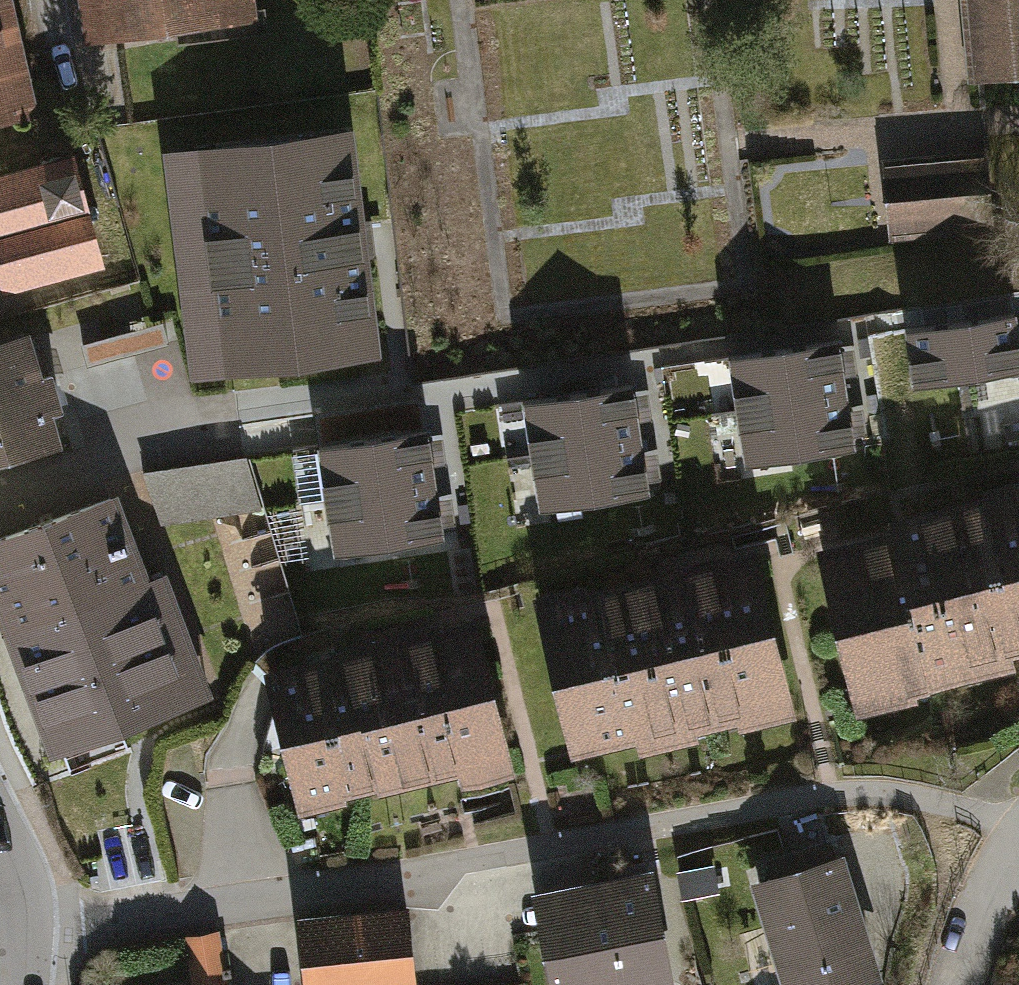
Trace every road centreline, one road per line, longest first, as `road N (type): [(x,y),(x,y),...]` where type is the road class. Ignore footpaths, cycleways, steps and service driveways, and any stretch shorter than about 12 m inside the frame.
road 1 (residential): [(2,929),(439,870),(830,796),(916,798),(959,809),(1018,841)]
road 2 (residential): [(1018,847),(988,899),(959,984)]

